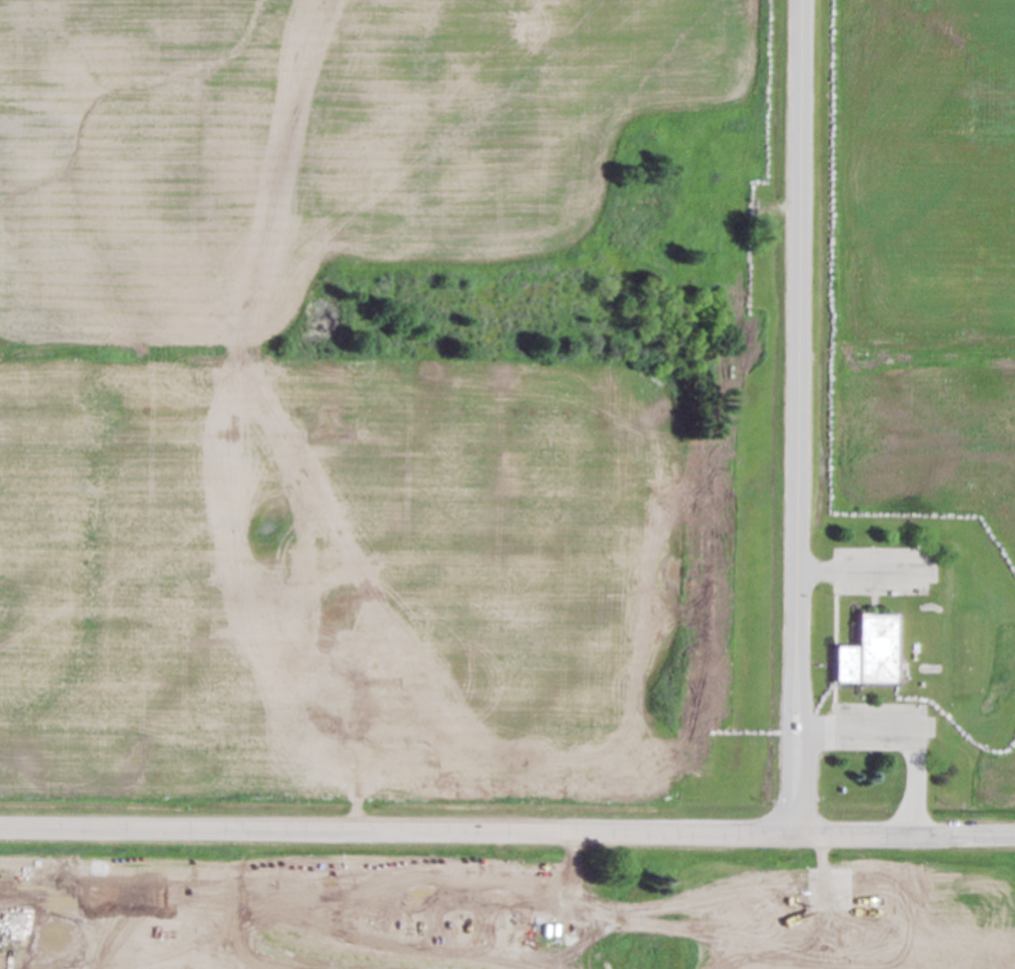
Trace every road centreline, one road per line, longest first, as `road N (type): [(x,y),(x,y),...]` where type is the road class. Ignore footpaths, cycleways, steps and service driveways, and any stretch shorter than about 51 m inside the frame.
road 1 (tertiary): [(0,826),(1014,833)]
road 2 (tertiary): [(793,831),(799,0)]

